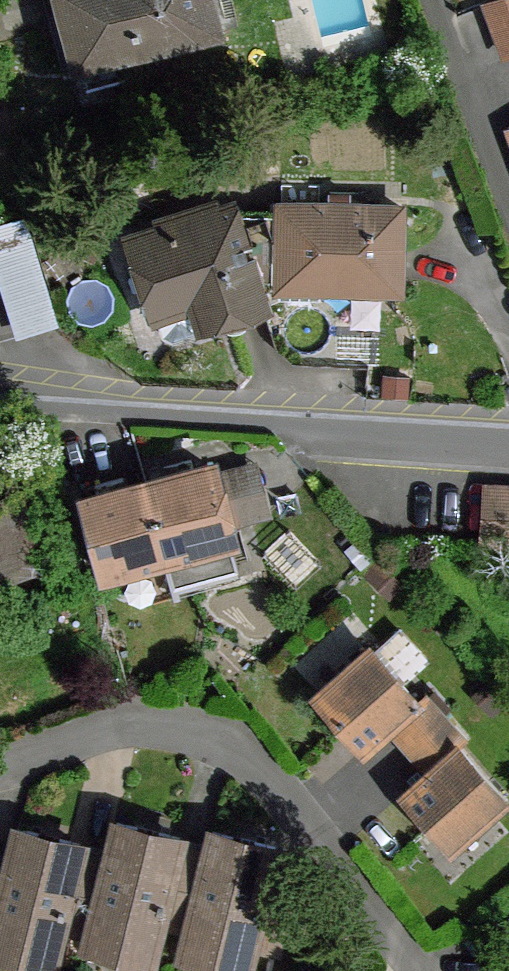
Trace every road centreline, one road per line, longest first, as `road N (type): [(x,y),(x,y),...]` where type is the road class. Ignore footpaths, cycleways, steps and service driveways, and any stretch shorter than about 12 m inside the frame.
road 1 (residential): [(0,767),(123,730),(168,728),(233,747),(439,970)]
road 2 (residential): [(0,401),(508,441)]

